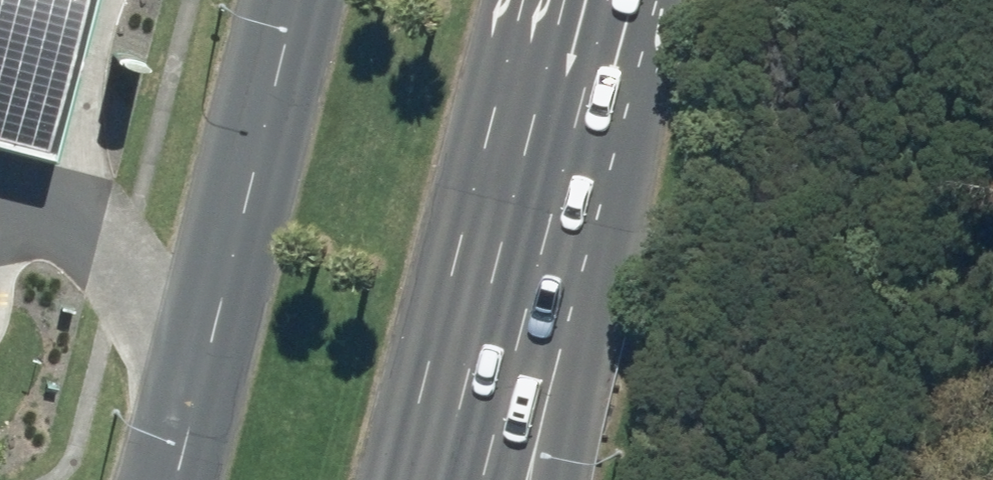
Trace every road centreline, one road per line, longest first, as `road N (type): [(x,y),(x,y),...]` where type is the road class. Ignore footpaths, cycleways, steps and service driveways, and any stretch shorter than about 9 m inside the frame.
road 1 (primary): [(195,446),(310,0)]
road 2 (primary): [(561,89),(457,479)]
road 3 (primary): [(561,89),(562,479)]

